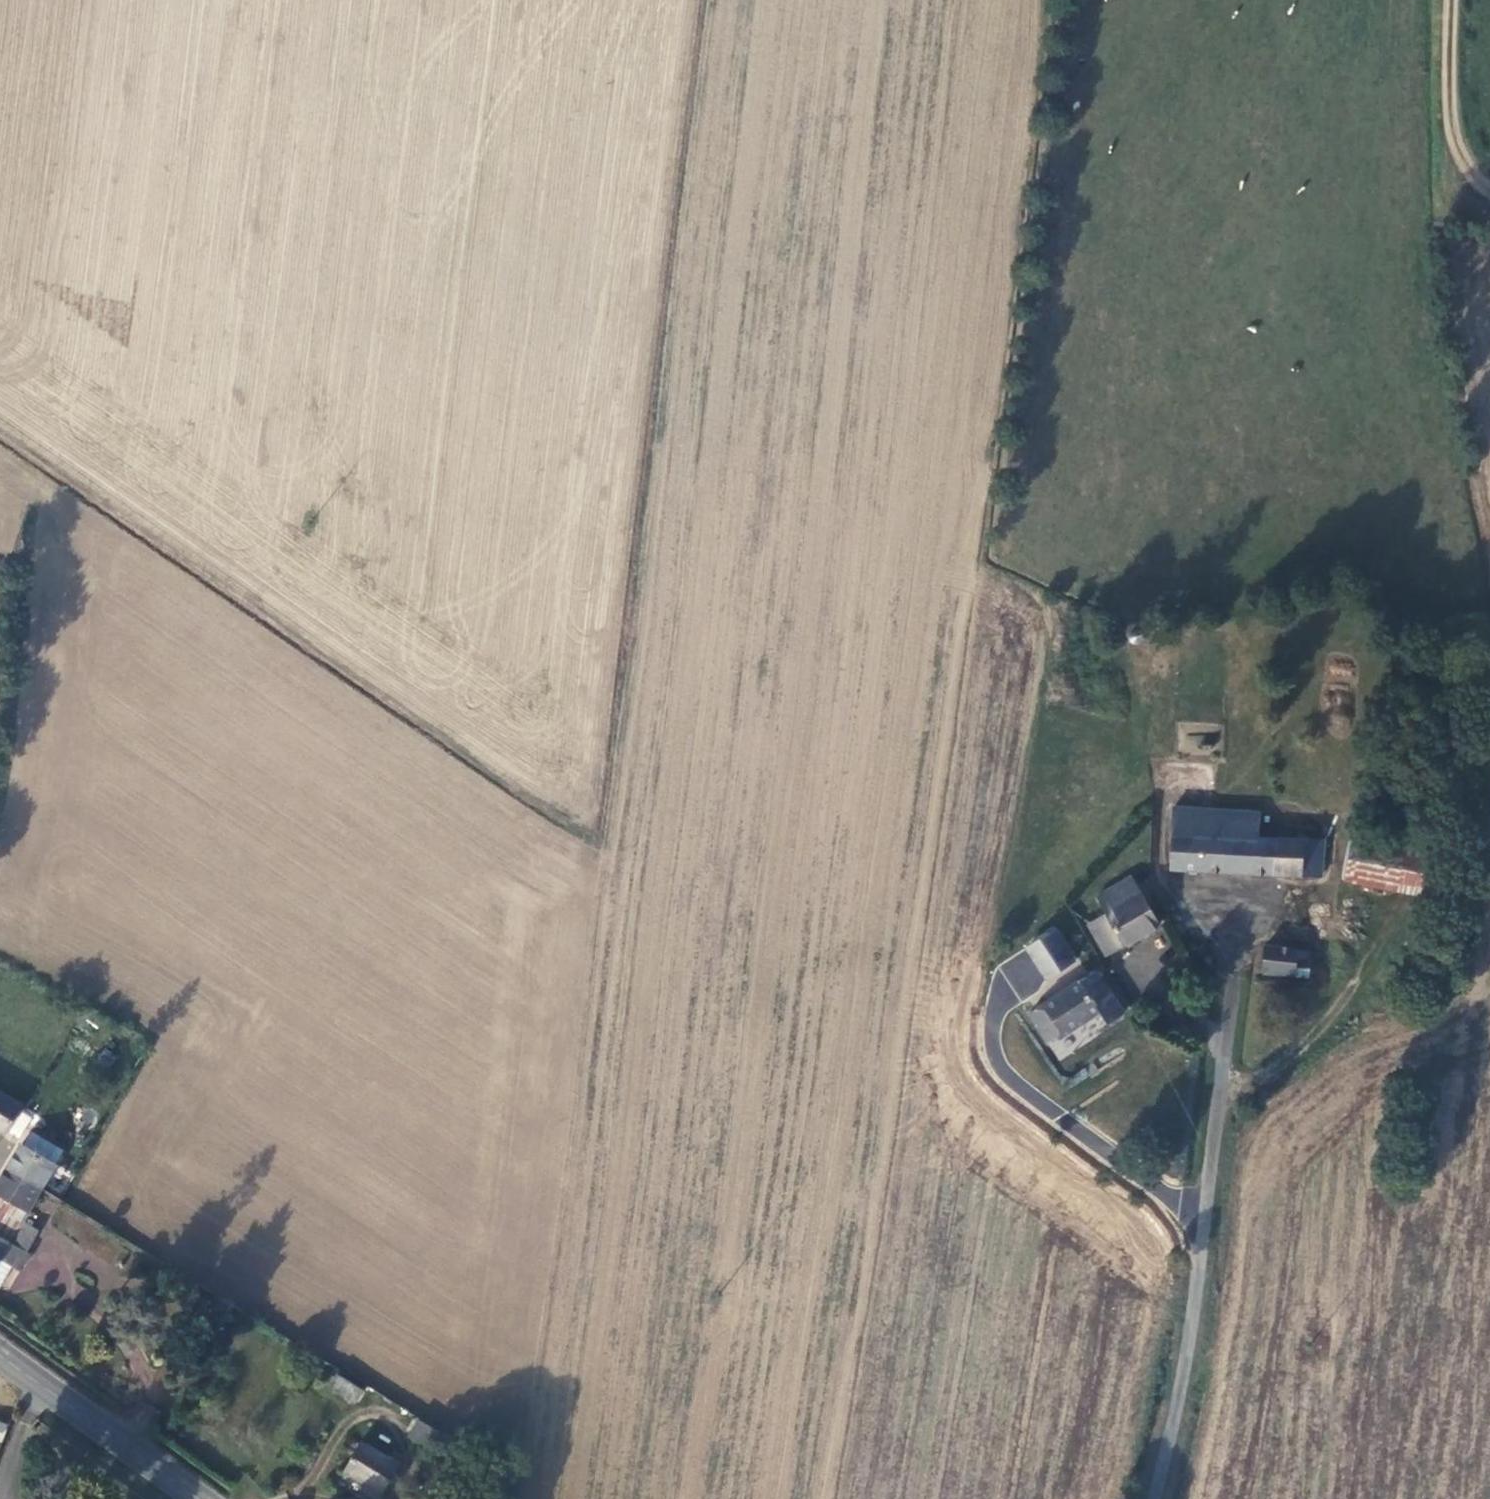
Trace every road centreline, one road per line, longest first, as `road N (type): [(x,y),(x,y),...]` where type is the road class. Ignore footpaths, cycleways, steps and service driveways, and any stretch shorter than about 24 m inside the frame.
road 1 (unclassified): [(1153,1498),(1183,1365),(1240,918)]
road 2 (secondary): [(0,1355),(200,1498)]
road 3 (track): [(1489,192),(1474,182),(1452,125),(1453,0)]

